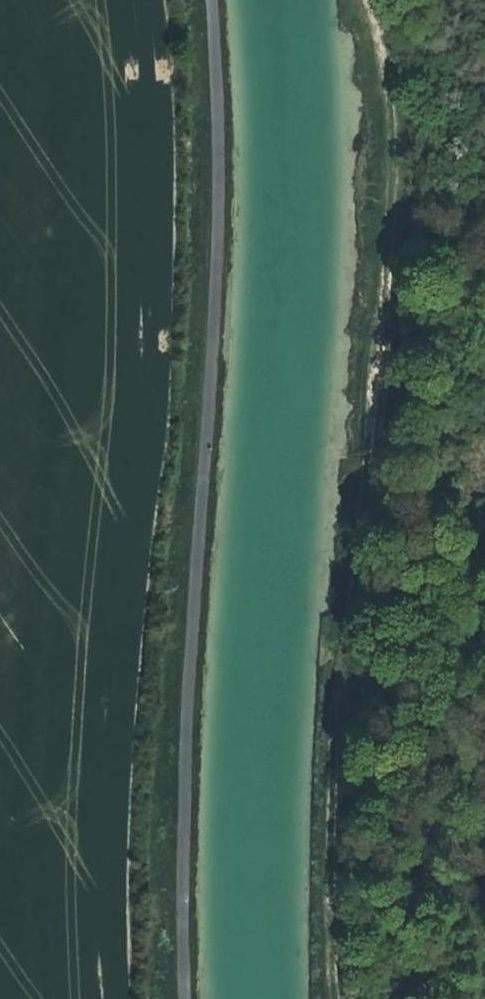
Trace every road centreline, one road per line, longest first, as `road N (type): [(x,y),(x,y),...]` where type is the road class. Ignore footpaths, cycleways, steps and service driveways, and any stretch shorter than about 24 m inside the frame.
road 1 (track): [(338,998),(333,898),(343,721),(400,133),(379,0)]
road 2 (track): [(116,998),(121,708),(158,333),(139,0)]

